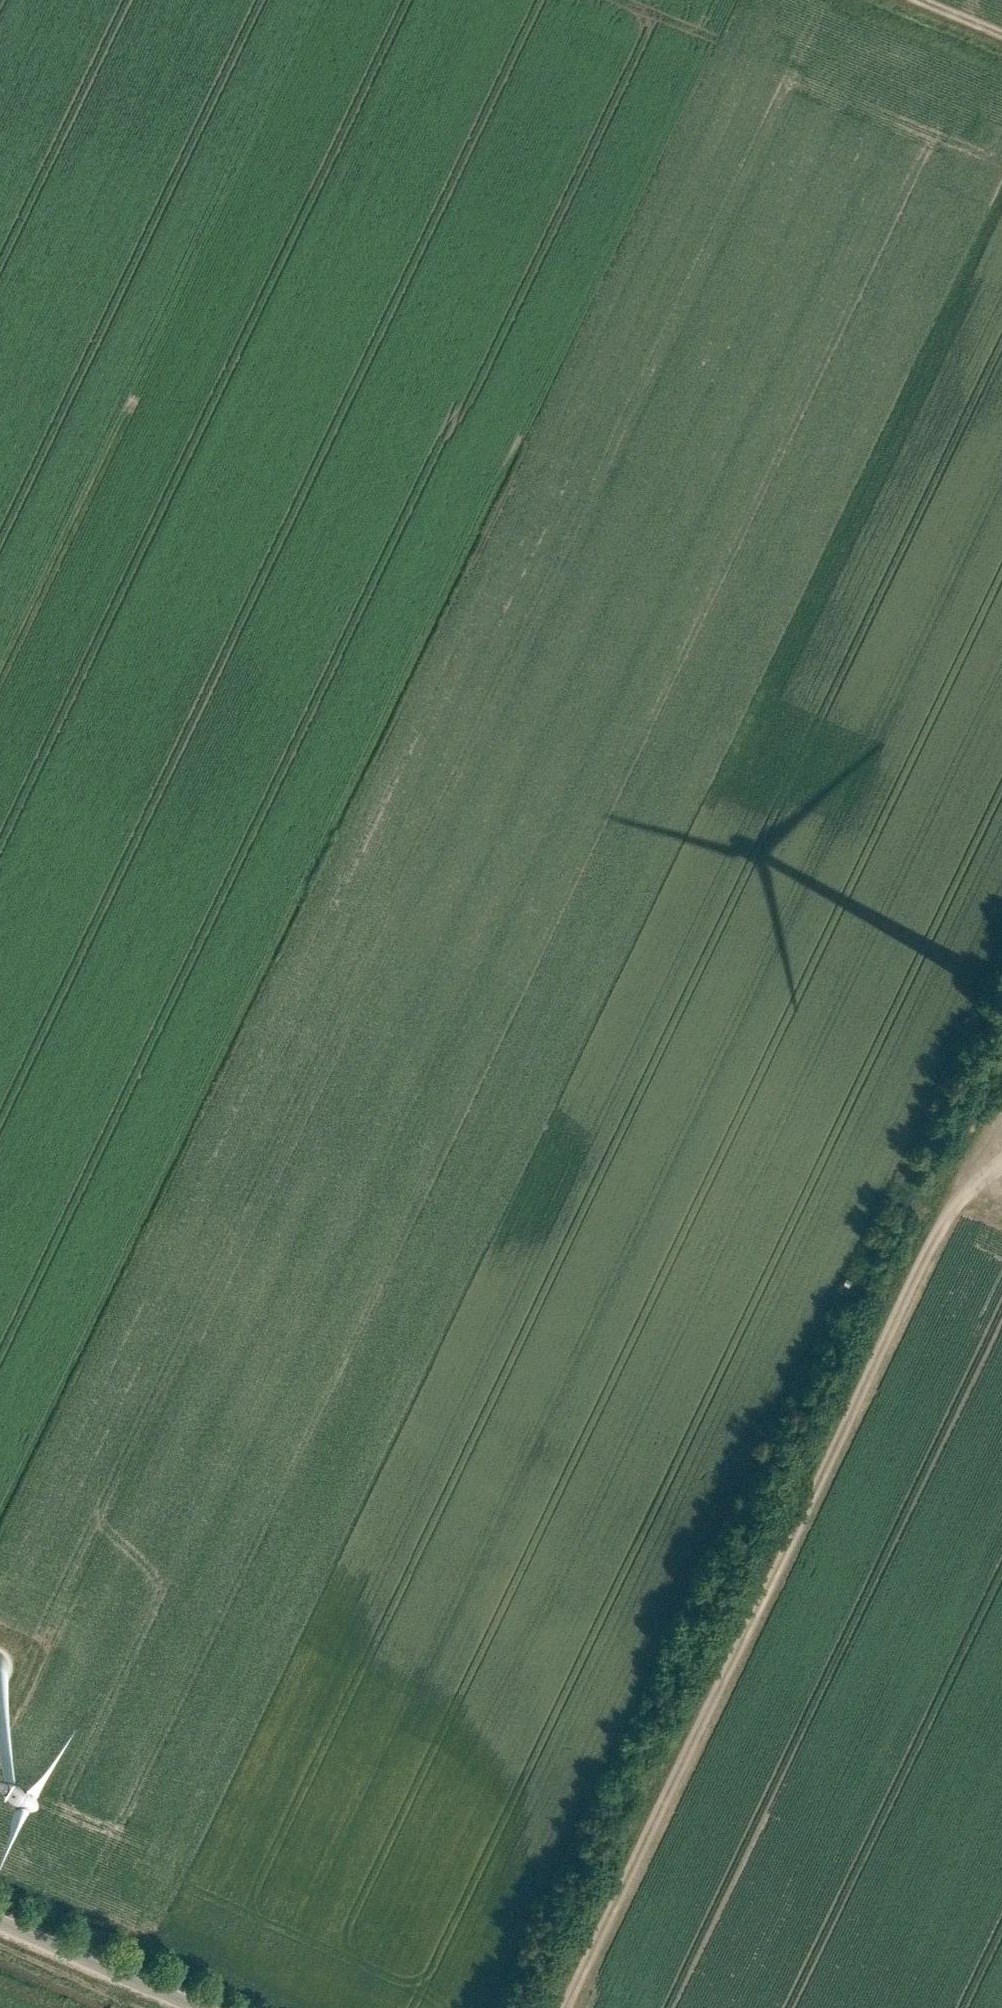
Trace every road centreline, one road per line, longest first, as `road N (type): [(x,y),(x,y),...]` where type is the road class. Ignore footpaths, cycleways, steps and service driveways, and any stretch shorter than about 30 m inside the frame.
road 1 (track): [(572,2007),(1001,1114)]
road 2 (unclassified): [(0,1916),(215,2007)]

